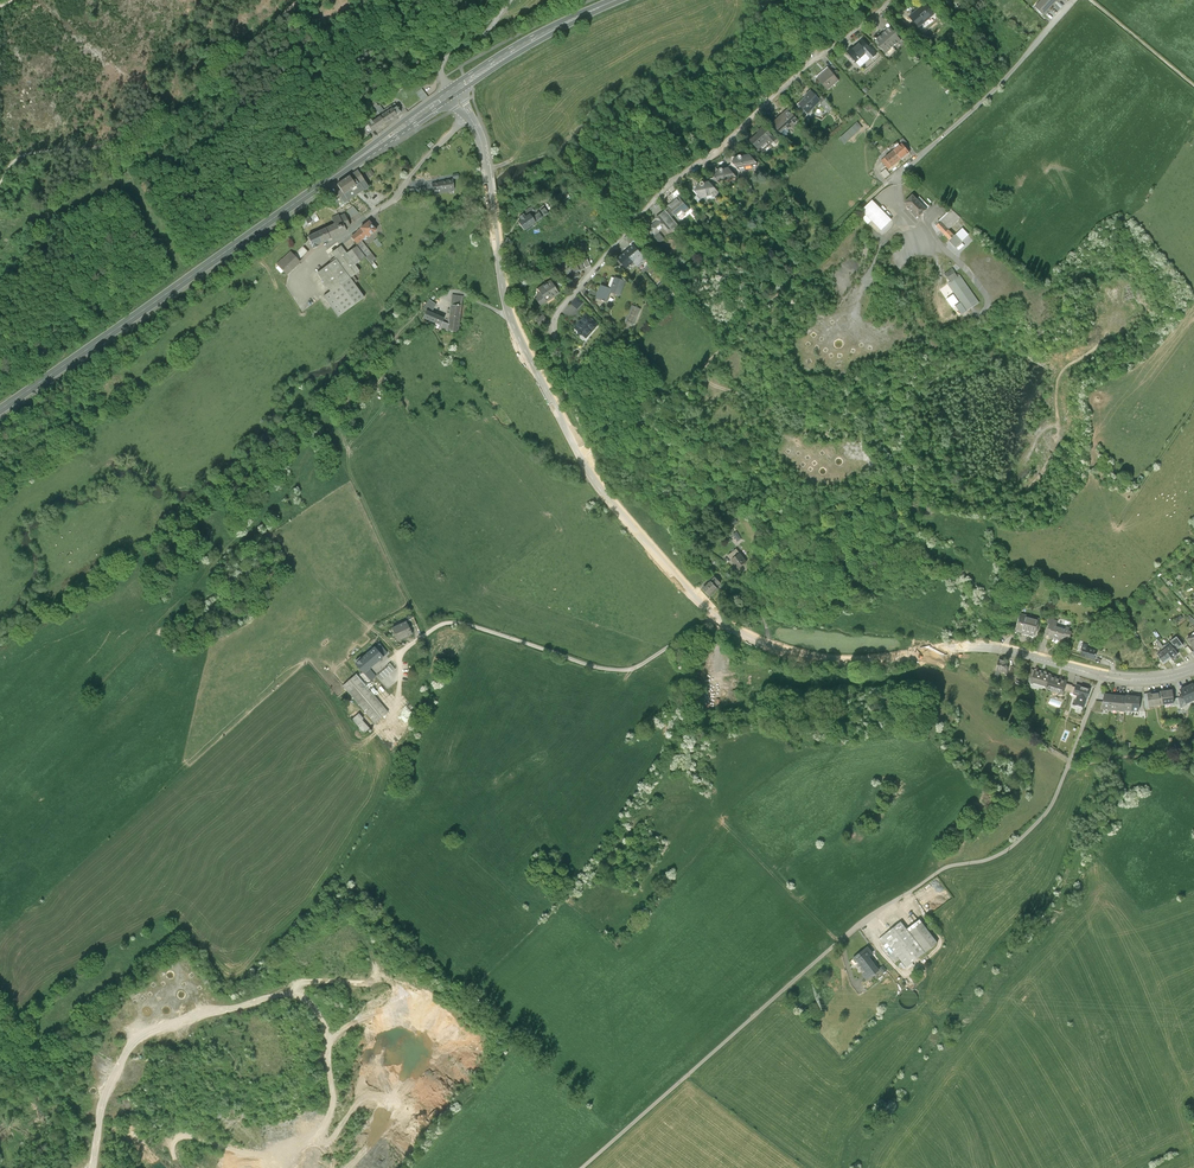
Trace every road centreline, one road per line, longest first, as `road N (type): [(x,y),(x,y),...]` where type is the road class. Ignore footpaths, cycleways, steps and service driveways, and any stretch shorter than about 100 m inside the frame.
road 1 (tertiary): [(1193,666),(1133,679),(985,647),(882,662),(787,653),(715,616),(605,496),(578,453)]
road 2 (residential): [(891,0),(653,201),(560,310),(555,330),(564,381),(587,439),(578,453)]
road 3 (primary): [(451,92),(0,411)]
road 4 (tertiary): [(578,453),(509,314),(481,143),(451,92)]
road 5 (track): [(0,184),(25,155),(142,141),(300,0)]
road 6 (track): [(842,938),(581,1167)]
road 7 (track): [(695,373),(894,180)]
road 8 (unclassified): [(1074,0),(986,99),(894,180)]
road 9 (primary): [(617,0),(548,31),(451,92)]
road 10 (track): [(1193,85),(1090,0)]
road 11 (track): [(1193,775),(1161,758),(1068,767)]
road 12 (unclassified): [(510,0),(481,38),(441,64),(451,92)]

